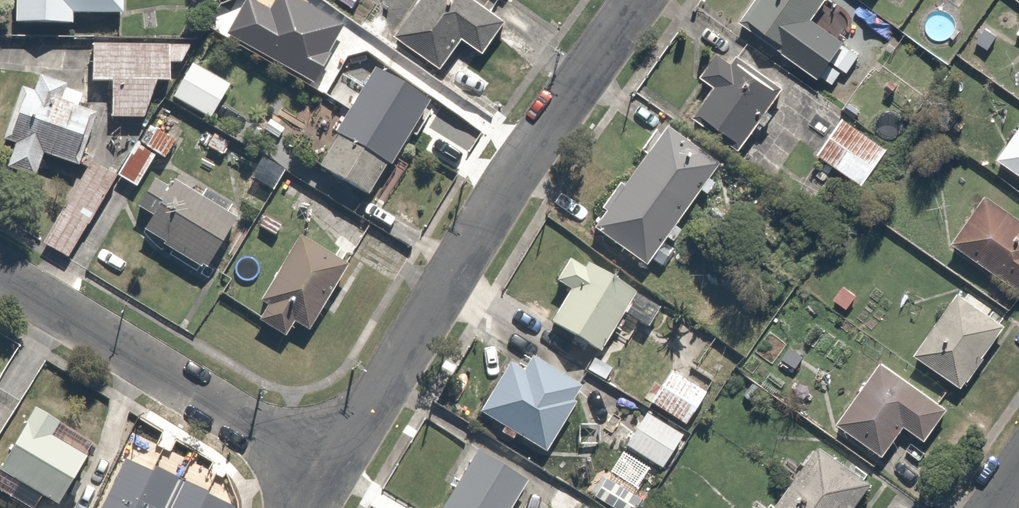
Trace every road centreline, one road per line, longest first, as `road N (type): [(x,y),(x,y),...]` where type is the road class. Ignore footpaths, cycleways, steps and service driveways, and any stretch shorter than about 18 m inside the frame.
road 1 (residential): [(637,0),(515,172),(329,475)]
road 2 (residential): [(329,475),(0,277)]

